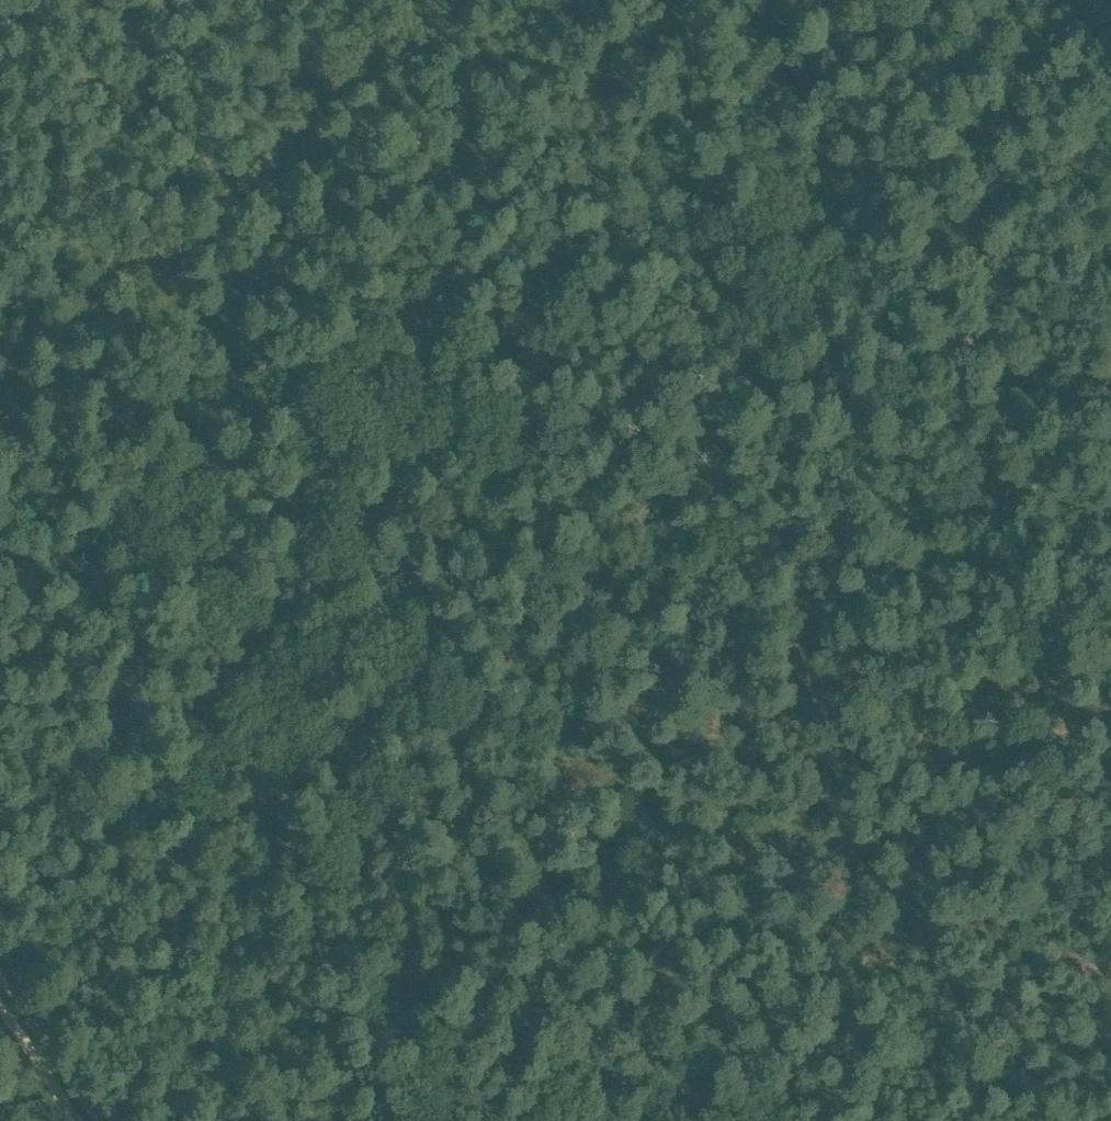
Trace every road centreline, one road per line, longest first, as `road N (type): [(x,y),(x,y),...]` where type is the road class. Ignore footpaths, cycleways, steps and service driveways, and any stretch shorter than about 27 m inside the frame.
road 1 (track): [(430,0),(217,202),(0,379)]
road 2 (track): [(77,1120),(0,1010)]

